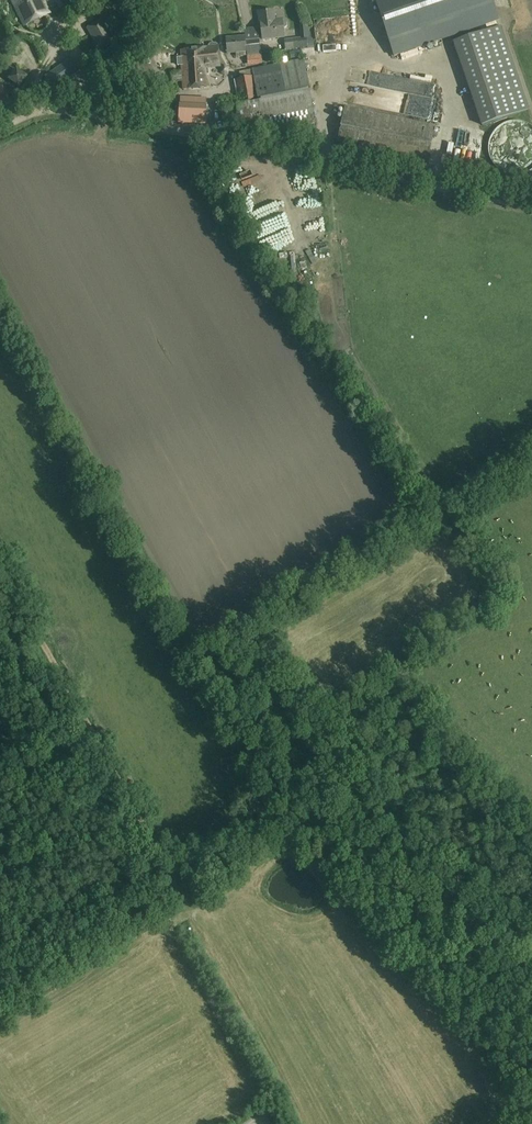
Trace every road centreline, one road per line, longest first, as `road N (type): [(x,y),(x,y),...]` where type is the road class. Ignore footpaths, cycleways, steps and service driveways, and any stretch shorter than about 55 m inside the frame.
road 1 (track): [(531,451),(241,629),(247,649),(338,744),(341,771),(330,791),(170,895)]
road 2 (track): [(0,569),(175,881),(170,895),(0,1005)]
road 3 (track): [(531,205),(79,112),(39,113),(0,129)]
road 4 (track): [(39,113),(39,77),(50,58),(110,0)]

